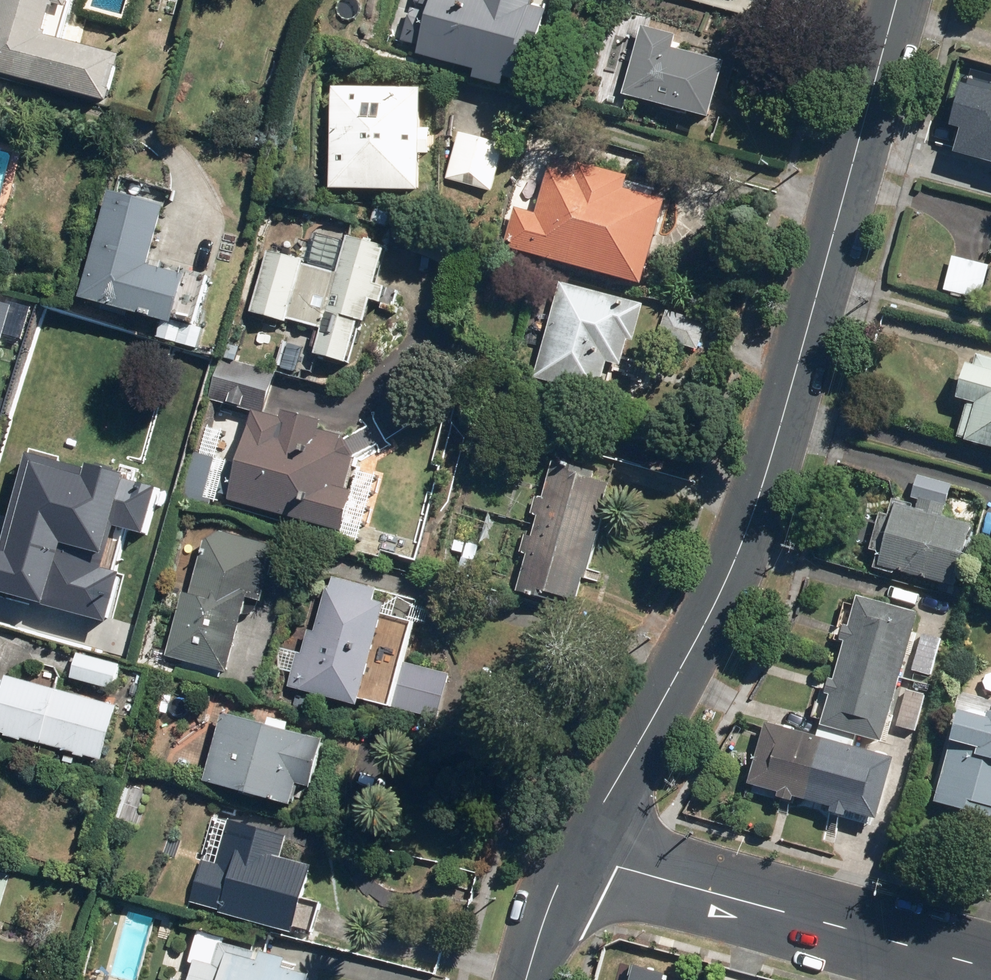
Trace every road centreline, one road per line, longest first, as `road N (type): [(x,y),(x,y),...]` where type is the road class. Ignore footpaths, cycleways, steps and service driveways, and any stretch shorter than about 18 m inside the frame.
road 1 (tertiary): [(571,853),(728,579),(762,491),(897,0)]
road 2 (residential): [(990,968),(571,853)]
road 3 (tertiary): [(526,979),(571,853)]

